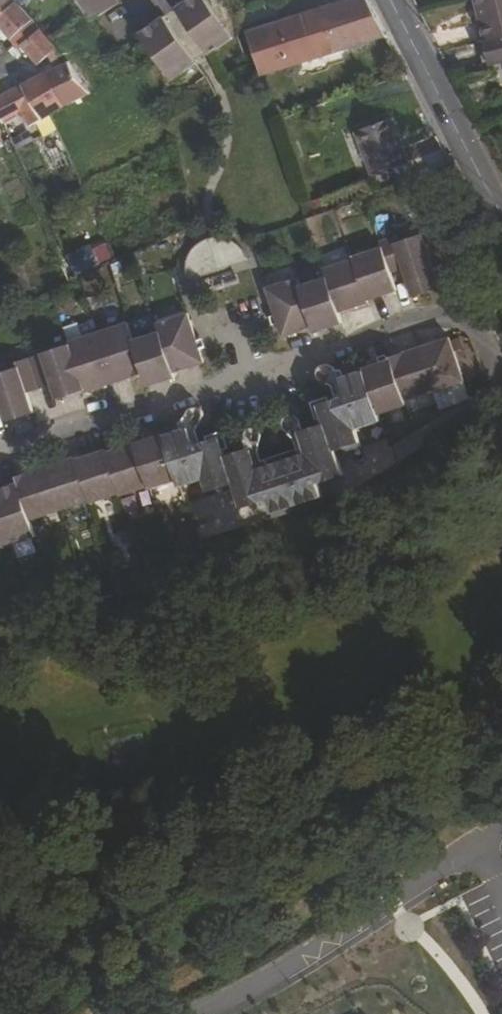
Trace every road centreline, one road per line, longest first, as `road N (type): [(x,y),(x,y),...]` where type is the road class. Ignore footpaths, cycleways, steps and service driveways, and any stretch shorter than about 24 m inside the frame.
road 1 (residential): [(368,483),(493,398),(496,377),(478,333),(436,313),(0,450)]
road 2 (residential): [(189,1013),(501,835)]
road 3 (tertiary): [(501,217),(390,0)]

